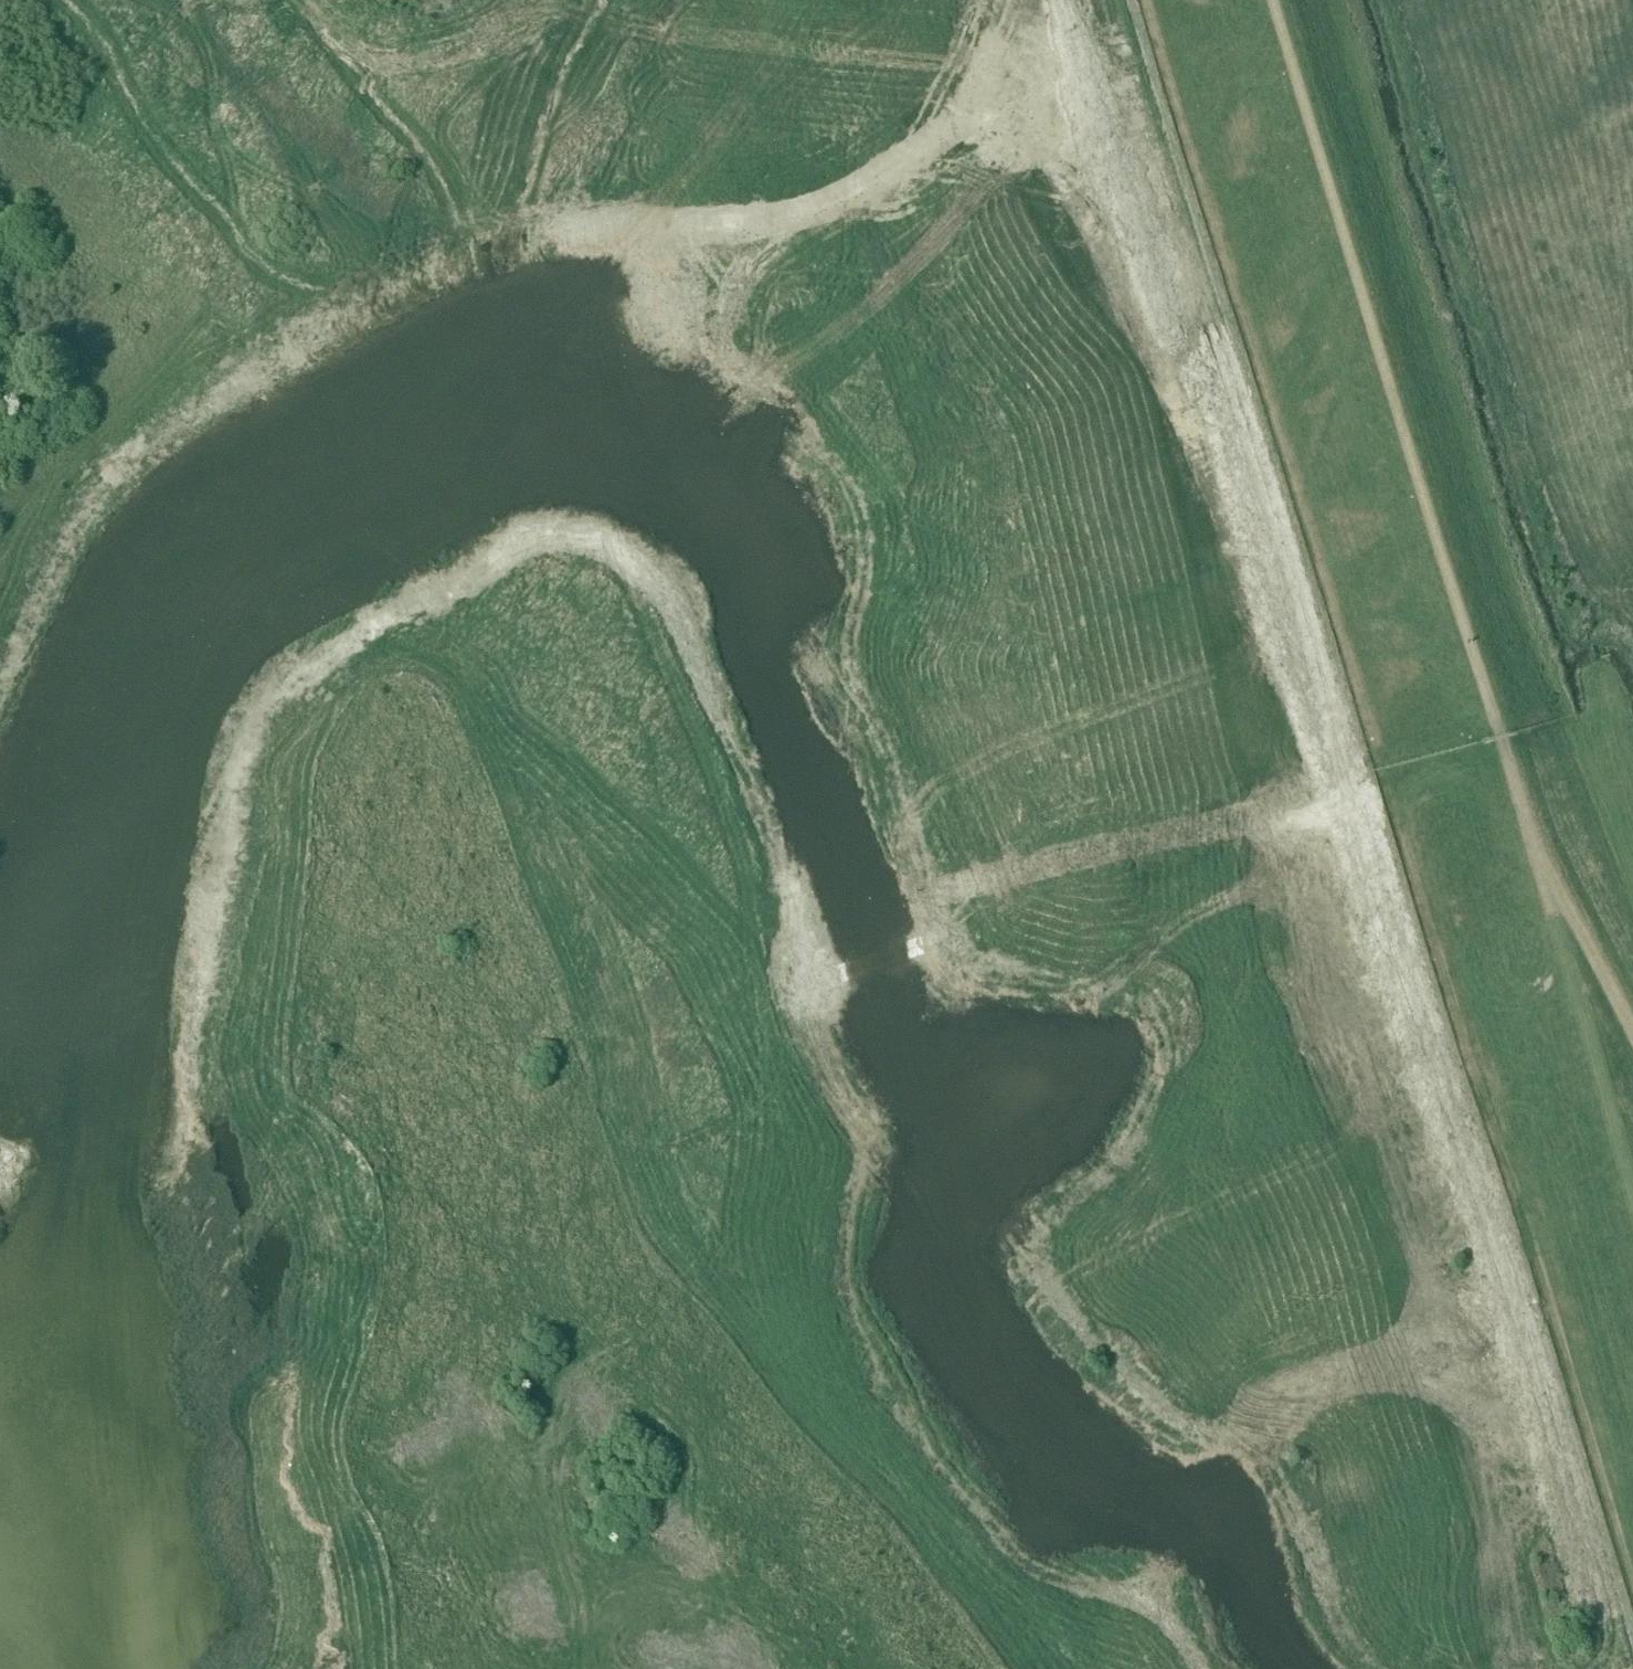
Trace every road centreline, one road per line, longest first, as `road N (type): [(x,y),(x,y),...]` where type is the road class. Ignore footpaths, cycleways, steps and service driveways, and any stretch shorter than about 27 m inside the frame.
road 1 (track): [(1568,920),(1532,850),(1267,0)]
road 2 (track): [(1632,1038),(1568,920)]

